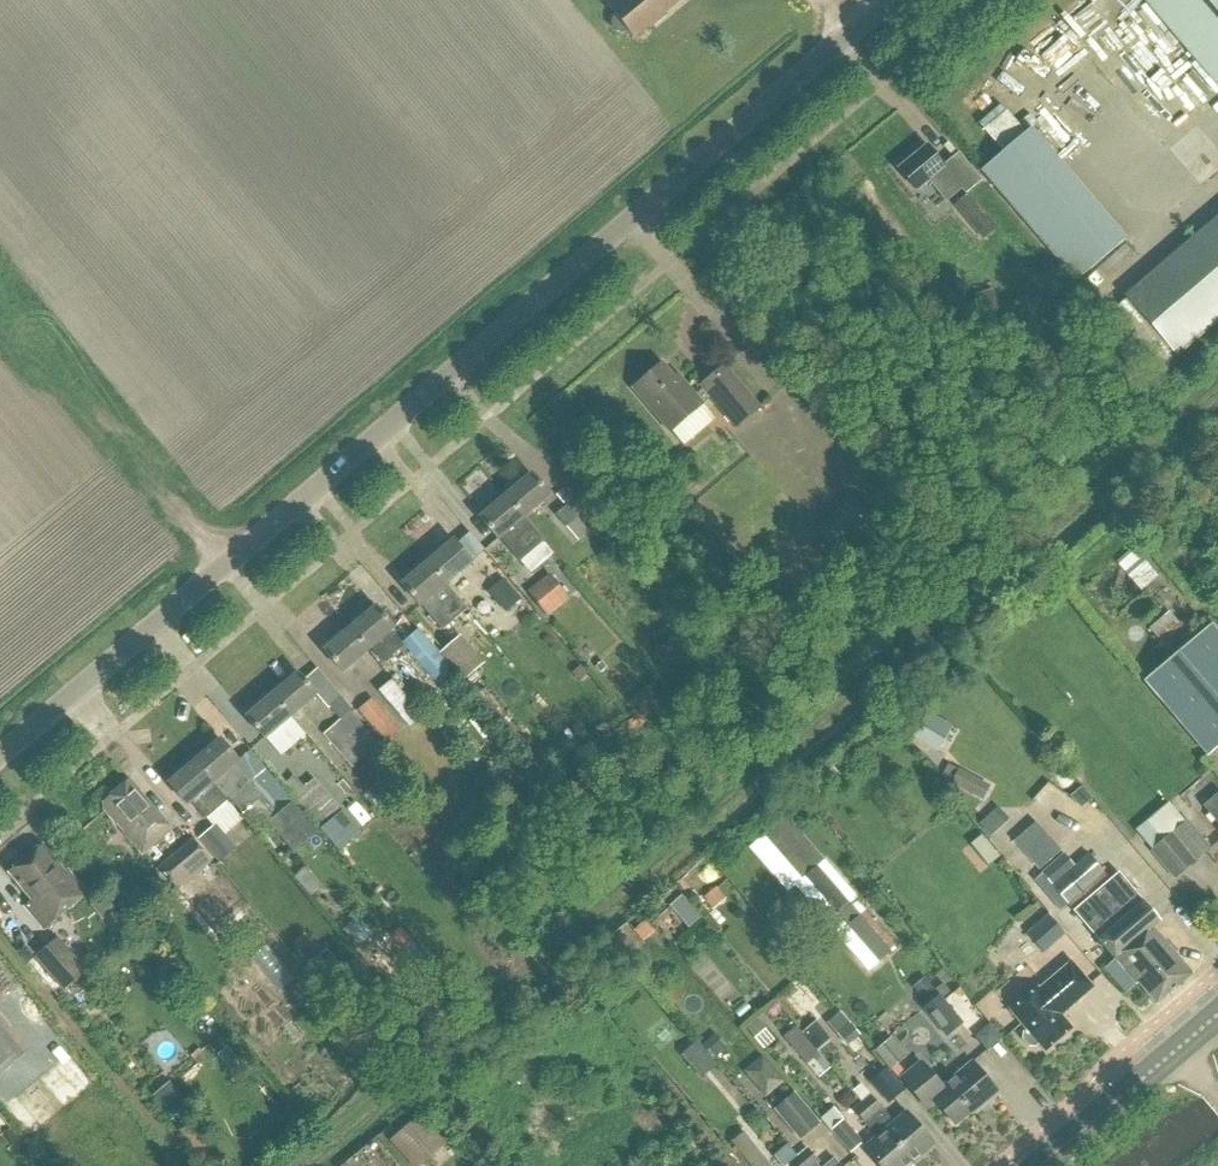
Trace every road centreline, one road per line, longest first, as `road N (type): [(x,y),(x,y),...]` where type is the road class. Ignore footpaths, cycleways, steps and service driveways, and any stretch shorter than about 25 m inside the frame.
road 1 (unclassified): [(0,757),(891,0)]
road 2 (tertiary): [(1051,1165),(1217,1018)]

